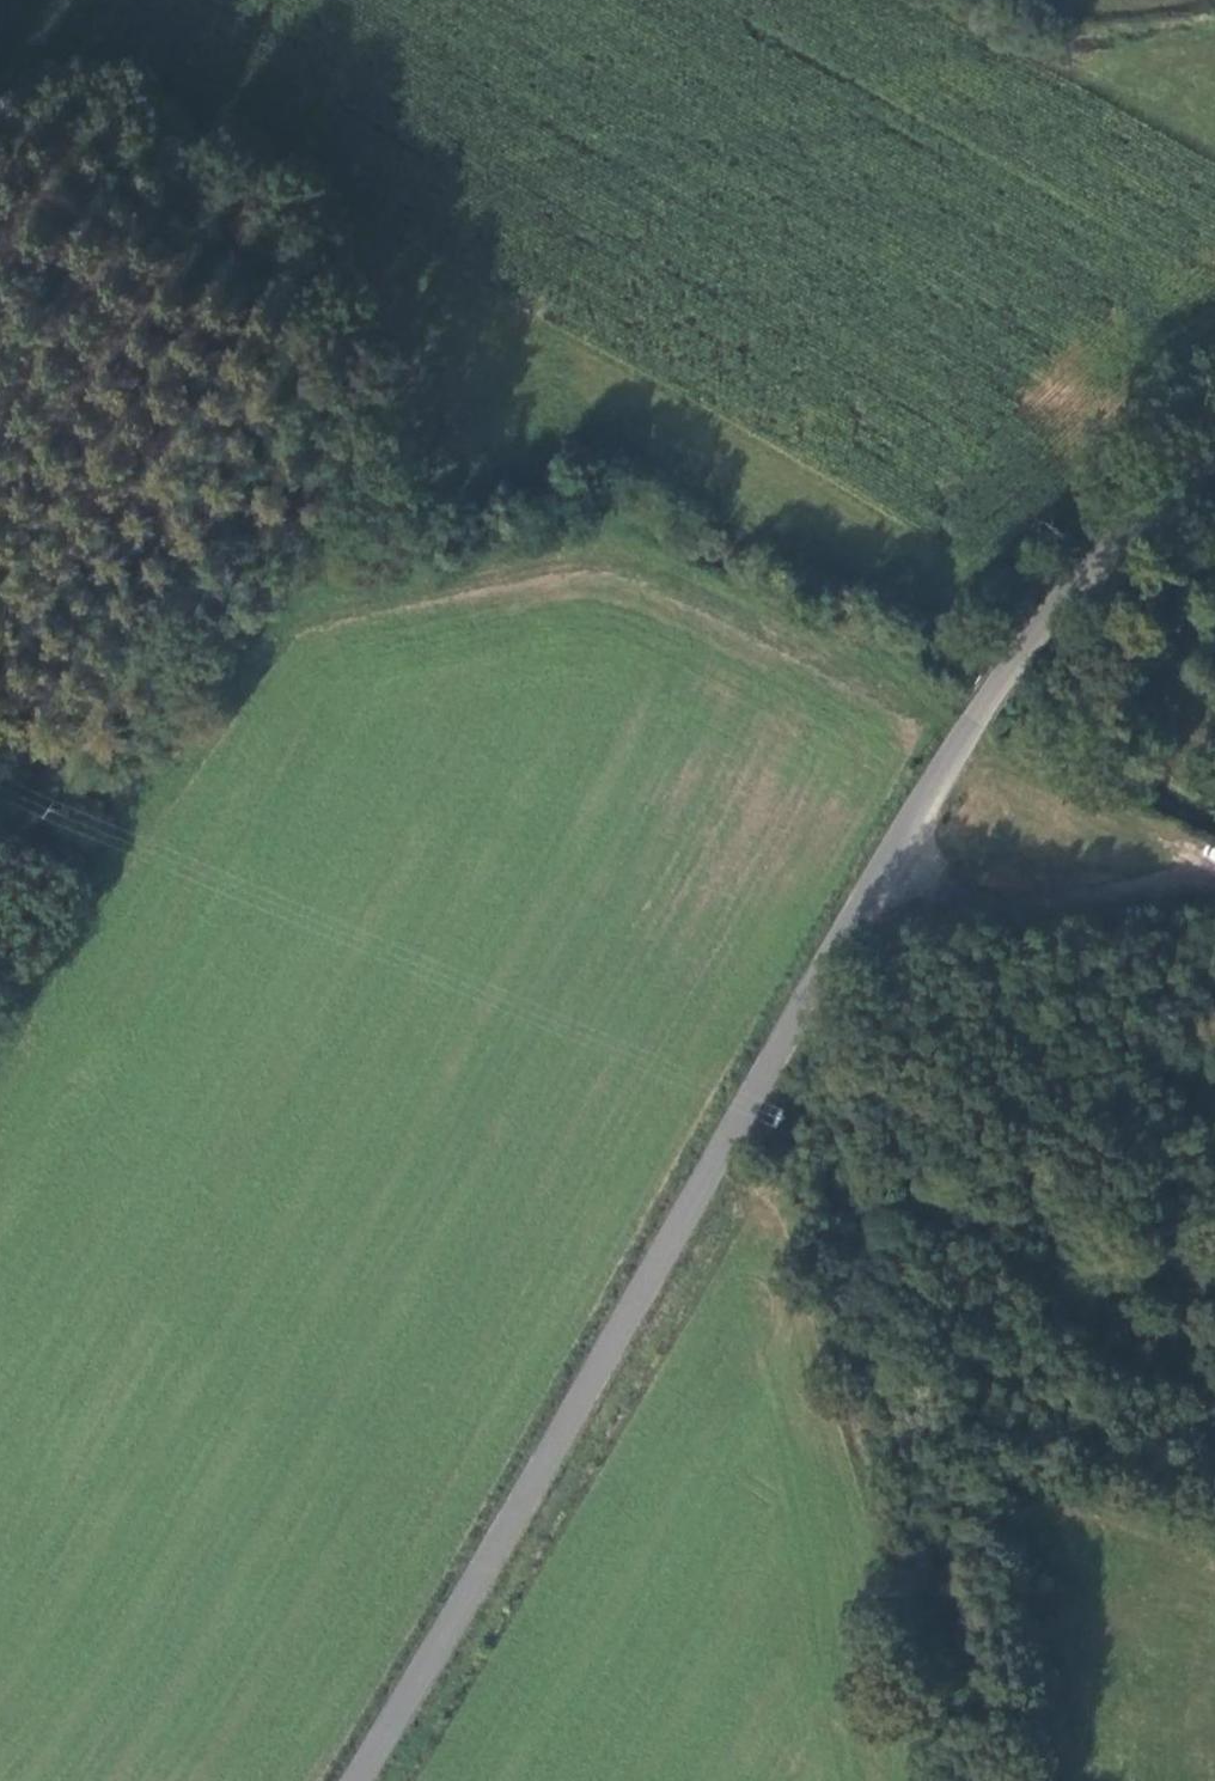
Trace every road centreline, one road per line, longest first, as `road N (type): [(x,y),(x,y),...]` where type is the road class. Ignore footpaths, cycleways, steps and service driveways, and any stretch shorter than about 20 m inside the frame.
road 1 (unclassified): [(1214,437),(1115,540),(986,698),(332,1780)]
road 2 (track): [(881,875),(976,901),(1214,883)]

